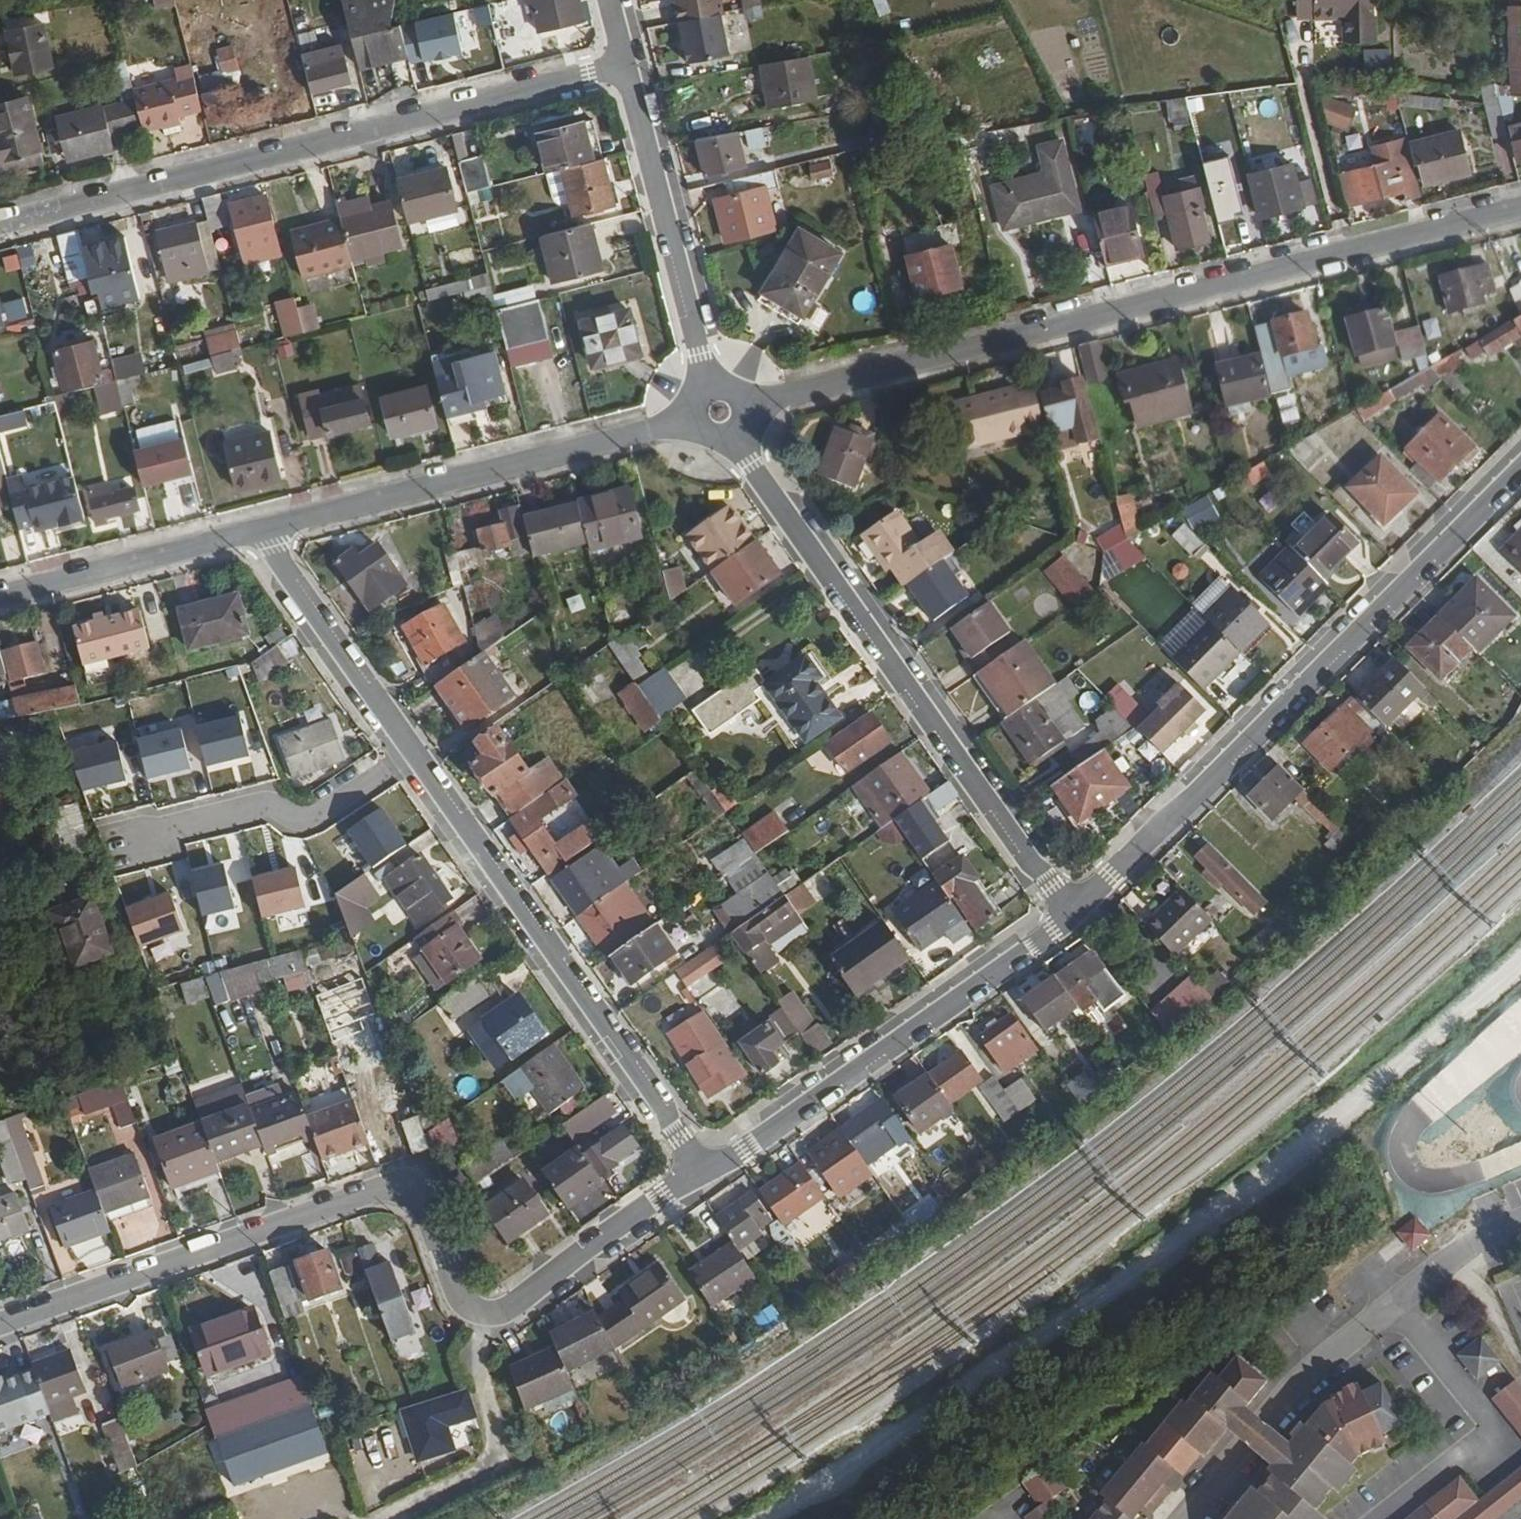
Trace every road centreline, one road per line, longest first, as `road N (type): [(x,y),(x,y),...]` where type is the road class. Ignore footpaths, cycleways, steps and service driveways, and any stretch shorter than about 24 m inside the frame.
road 1 (track): [(761,1518),(817,1492),(1212,1227),(1520,951)]
road 2 (residential): [(0,1323),(398,1187),(422,1202),(460,1301),(481,1311),(507,1307),(703,1173)]
road 3 (residential): [(1520,213),(747,405)]
road 4 (residential): [(0,232),(630,71)]
road 5 (residential): [(1073,915),(1520,468)]
road 6 (residential): [(1073,915),(734,432)]
road 7 (residential): [(406,744),(703,1173)]
road 8 (residential): [(258,531),(697,418)]
road 9 (residential): [(703,1173),(1073,915)]
road 10 (residential): [(1186,1518),(1297,1387),(1434,1275)]
road 11 (residential): [(630,71),(713,385)]
road 12 (residential): [(406,744),(307,808),(119,846)]
road 13 (residential): [(0,598),(258,531)]
road 14 (residential): [(258,531),(406,744)]

